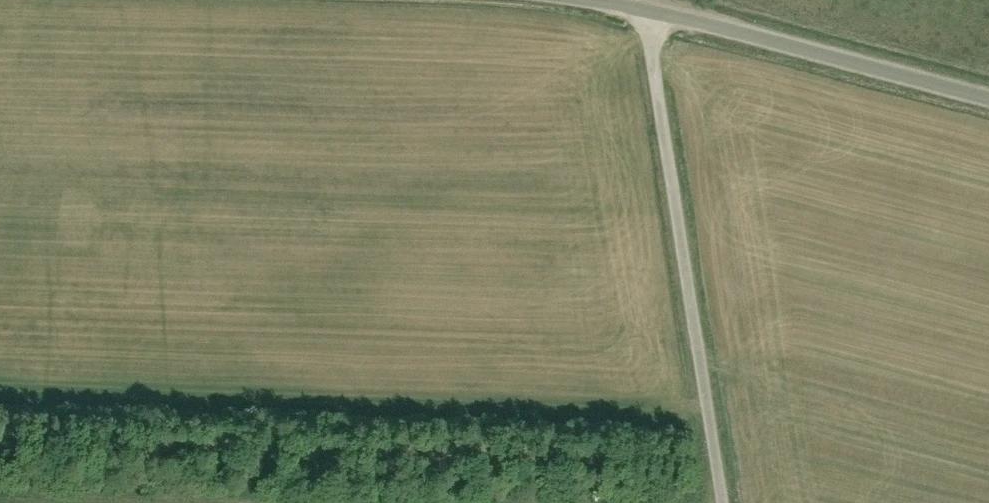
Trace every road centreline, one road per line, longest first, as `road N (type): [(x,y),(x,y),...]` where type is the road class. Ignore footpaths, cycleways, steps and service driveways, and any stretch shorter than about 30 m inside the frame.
road 1 (track): [(724,502),(642,0)]
road 2 (unclassified): [(988,97),(598,0)]

